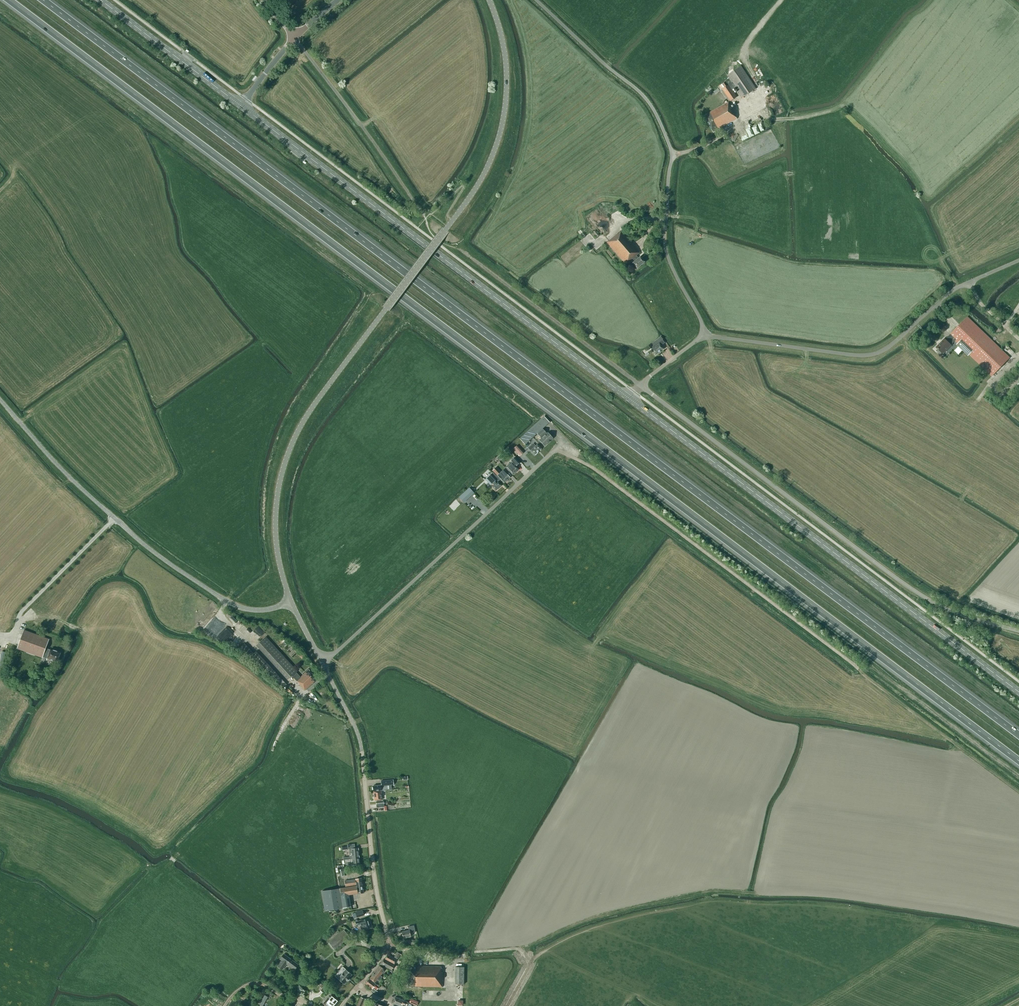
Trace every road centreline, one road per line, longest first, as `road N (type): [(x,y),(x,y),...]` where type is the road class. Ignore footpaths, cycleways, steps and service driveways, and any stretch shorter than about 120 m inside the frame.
road 1 (motorway): [(7,0),(1018,762)]
road 2 (motorway): [(1018,737),(41,0)]
road 3 (tertiary): [(291,602),(275,518),(296,433),(463,207),(499,136),(506,76),(489,0)]
road 4 (track): [(572,456),(1018,792)]
road 5 (tertiary): [(1018,692),(628,398)]
road 6 (tertiary): [(628,398),(242,107)]
road 7 (unclassified): [(1018,631),(963,616),(910,588),(641,386)]
road 8 (unclassified): [(707,332),(666,251),(672,156),(656,114),(536,0)]
road 9 (tertiary): [(291,602),(242,609),(161,559),(77,486),(0,401)]
road 10 (unclassified): [(324,666),(359,731),(390,943),(357,988)]
road 11 (unclassified): [(707,332),(873,354),(957,288),(1018,260)]
road 12 (unclassified): [(324,666),(555,451),(572,456)]
road 13 (unclassified): [(641,386),(463,252)]
road 14 (unclassified): [(421,211),(293,37)]
road 15 (tertiary): [(242,107),(99,0)]

